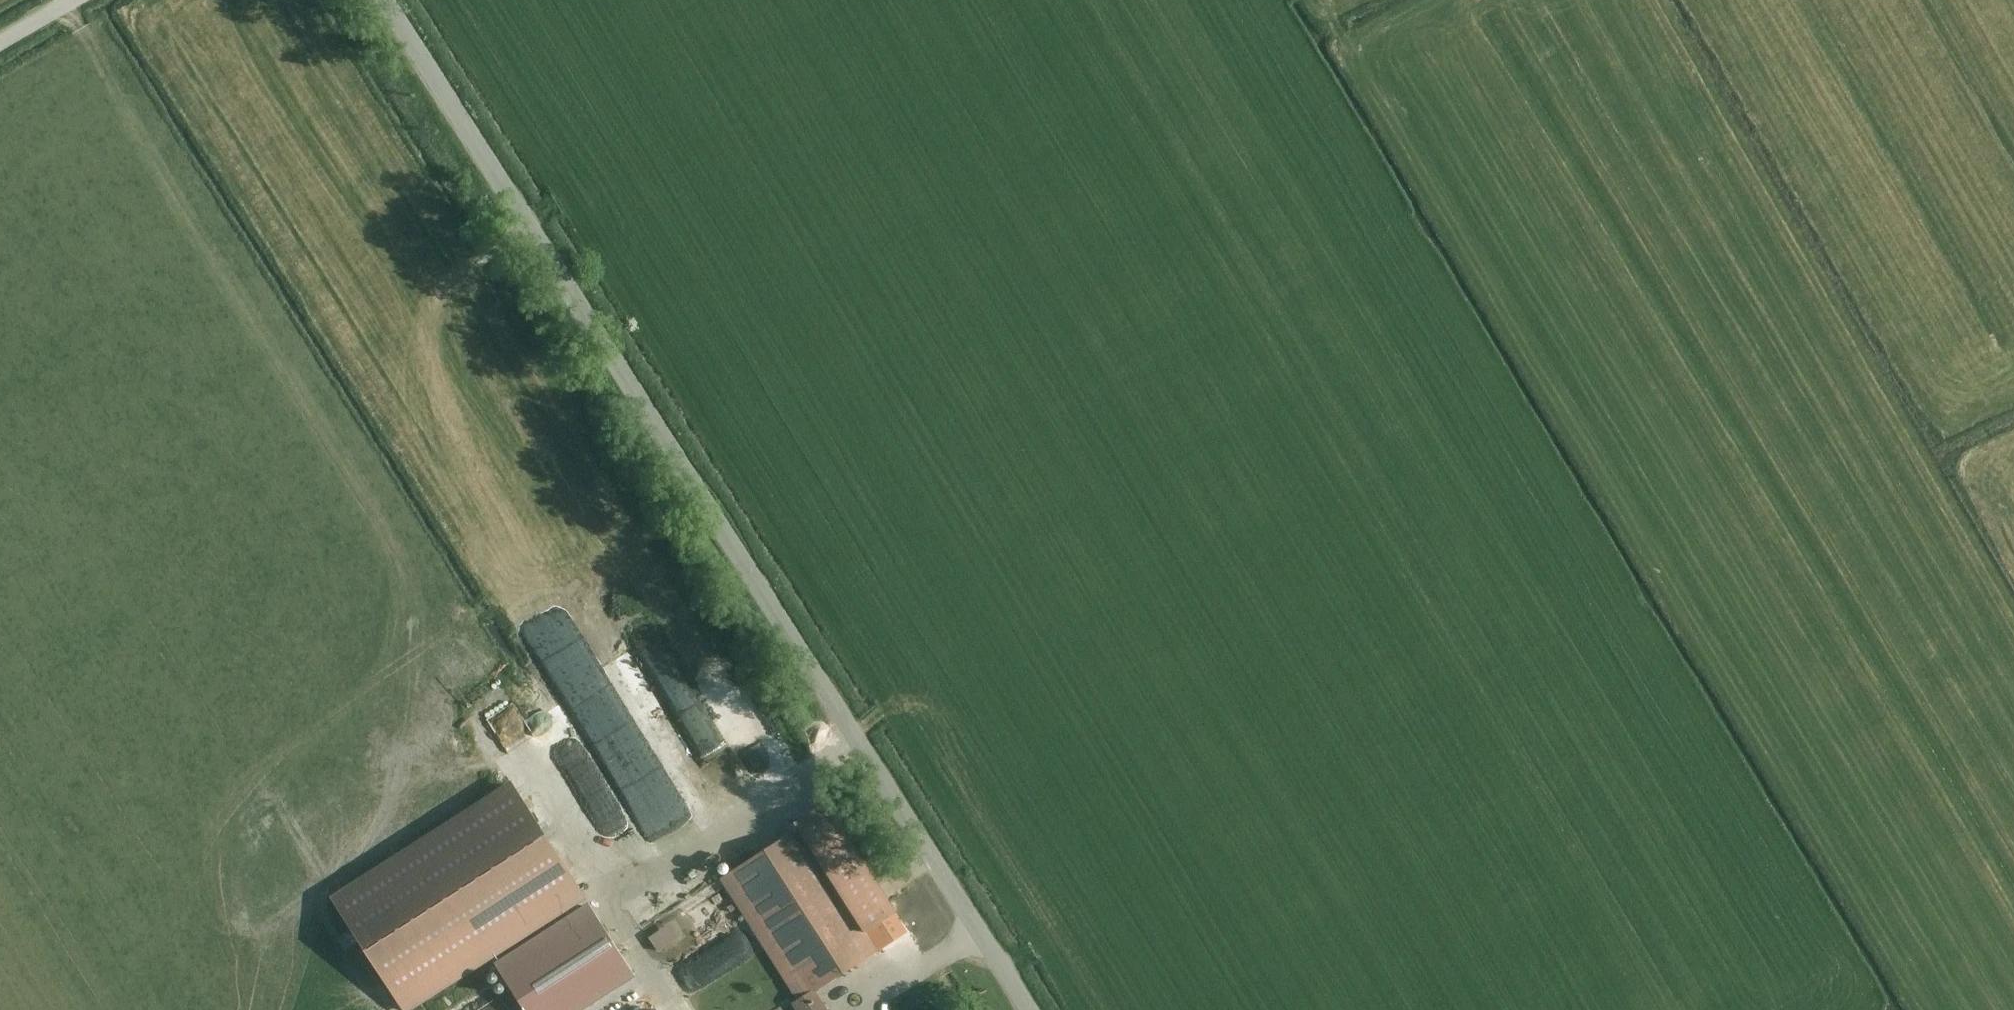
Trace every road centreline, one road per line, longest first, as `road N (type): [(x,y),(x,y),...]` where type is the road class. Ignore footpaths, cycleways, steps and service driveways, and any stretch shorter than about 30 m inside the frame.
road 1 (unclassified): [(1028,1009),(371,0)]

